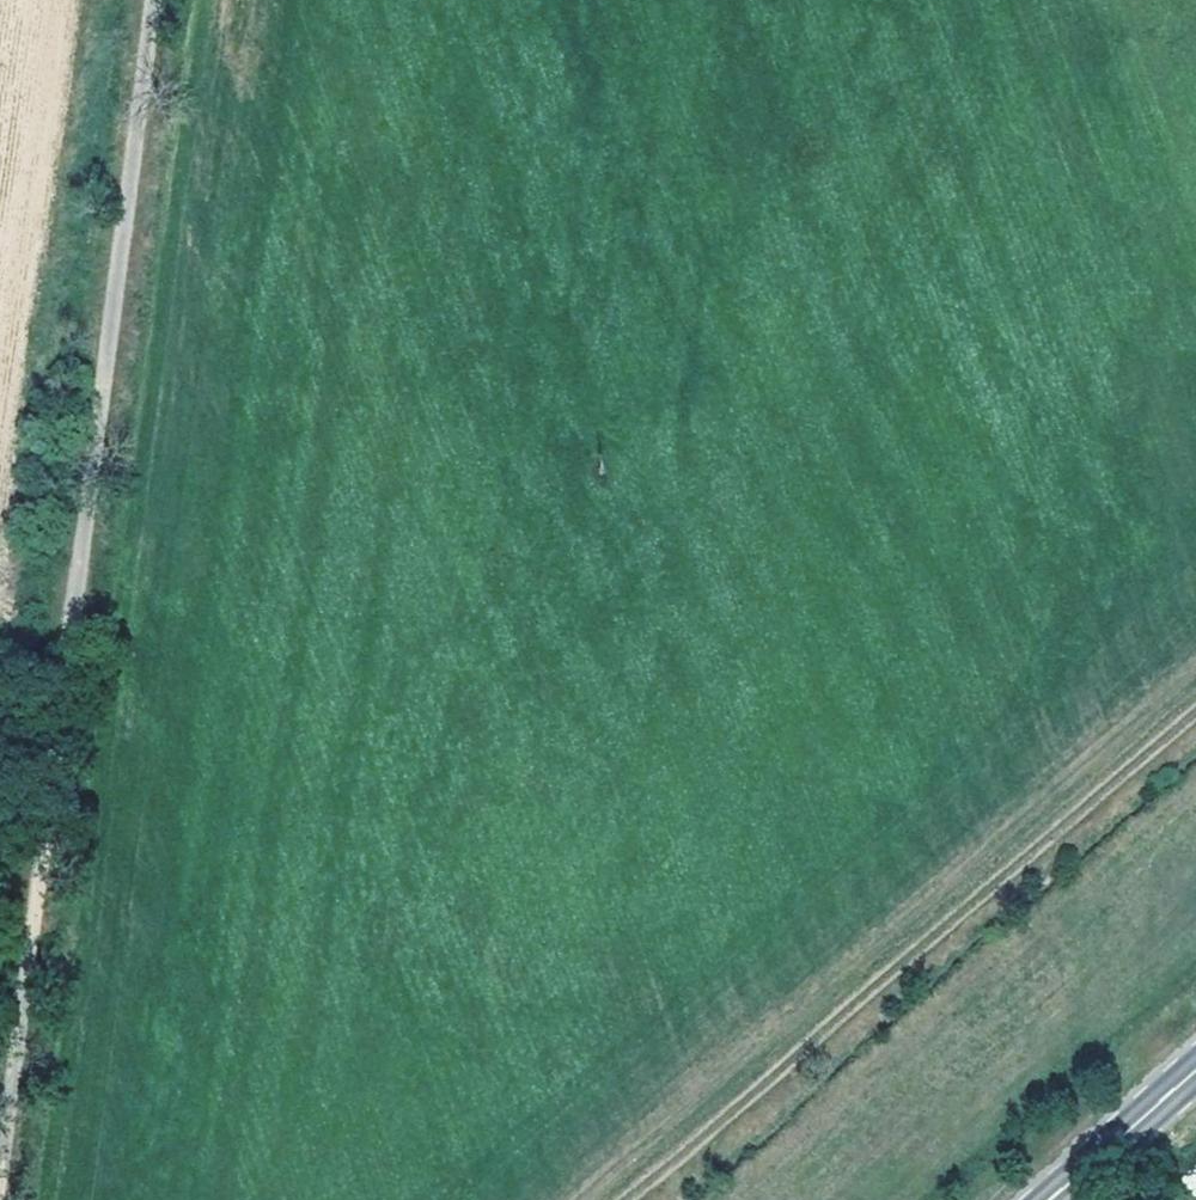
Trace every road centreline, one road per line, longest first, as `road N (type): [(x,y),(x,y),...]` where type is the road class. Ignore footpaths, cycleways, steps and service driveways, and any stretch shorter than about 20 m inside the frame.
road 1 (unclassified): [(0,1152),(162,0)]
road 2 (primary): [(1195,1070),(1050,1199)]

